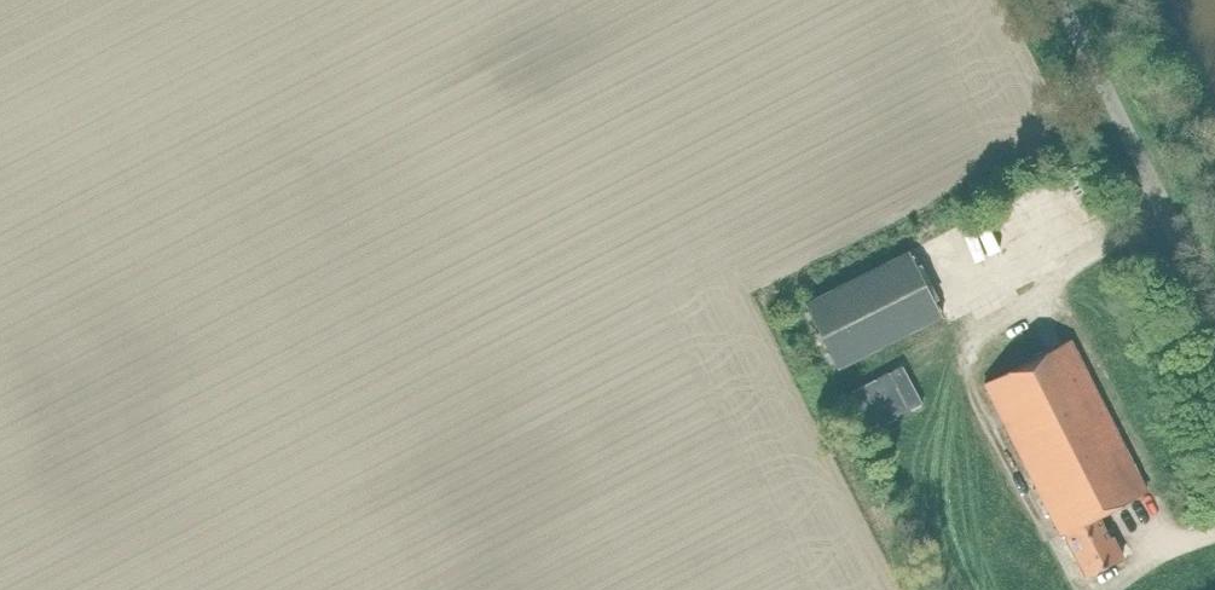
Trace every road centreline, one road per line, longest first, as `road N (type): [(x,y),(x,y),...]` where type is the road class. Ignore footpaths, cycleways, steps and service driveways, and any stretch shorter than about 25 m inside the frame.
road 1 (unclassified): [(1214,307),(1060,0)]

